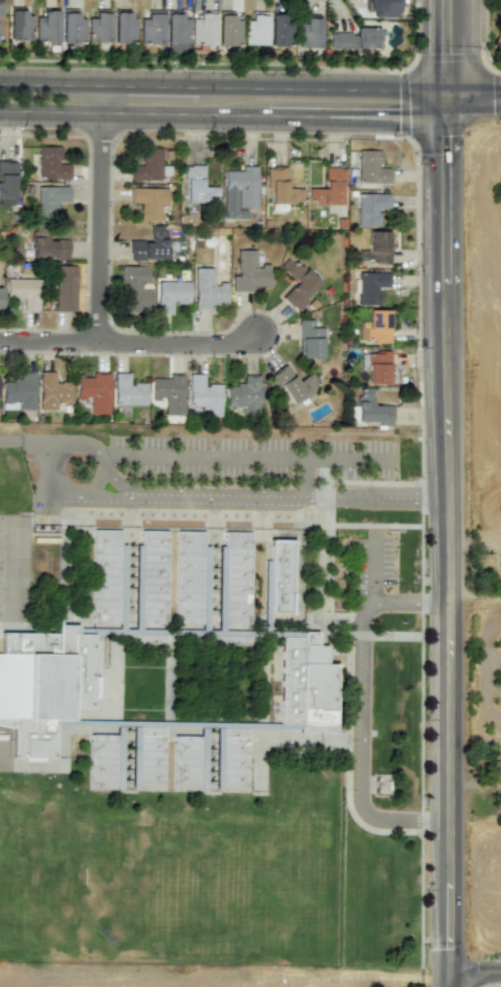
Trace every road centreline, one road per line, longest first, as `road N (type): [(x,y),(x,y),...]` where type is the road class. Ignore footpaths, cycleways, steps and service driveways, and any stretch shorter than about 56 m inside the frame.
road 1 (secondary): [(450,820),(451,100)]
road 2 (secondary): [(0,110),(266,115)]
road 3 (residential): [(0,343),(231,345),(260,334)]
road 4 (residential): [(102,85),(98,344)]
road 5 (secondary): [(451,100),(404,88),(197,86)]
road 6 (secondary): [(450,969),(450,820)]
road 7 (secondary): [(325,116),(405,117),(451,100)]

